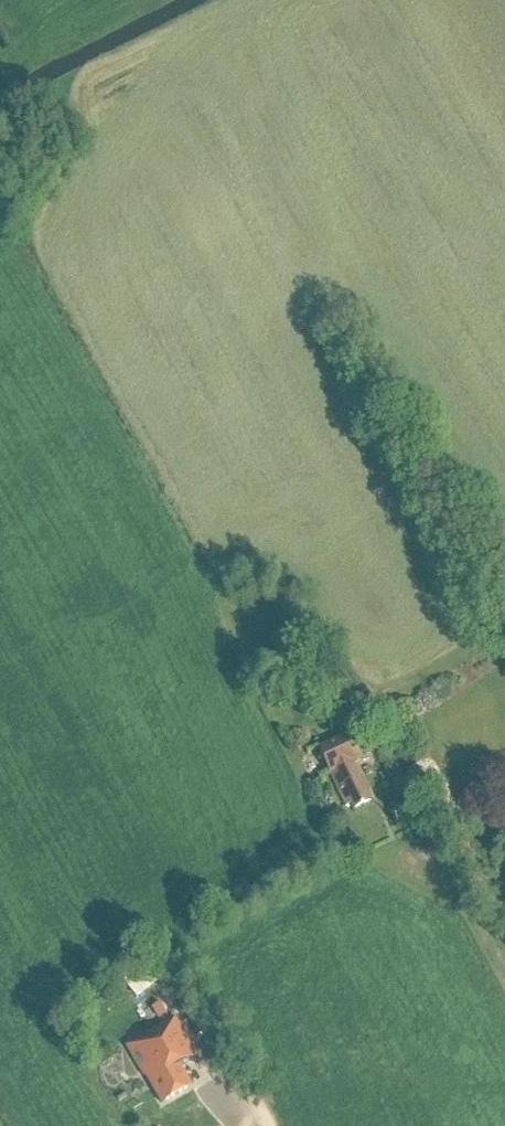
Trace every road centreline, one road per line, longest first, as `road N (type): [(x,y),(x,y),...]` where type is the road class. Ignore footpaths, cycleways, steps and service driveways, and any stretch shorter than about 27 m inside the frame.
road 1 (track): [(504,1025),(381,826)]
road 2 (track): [(263,1125),(178,995)]

